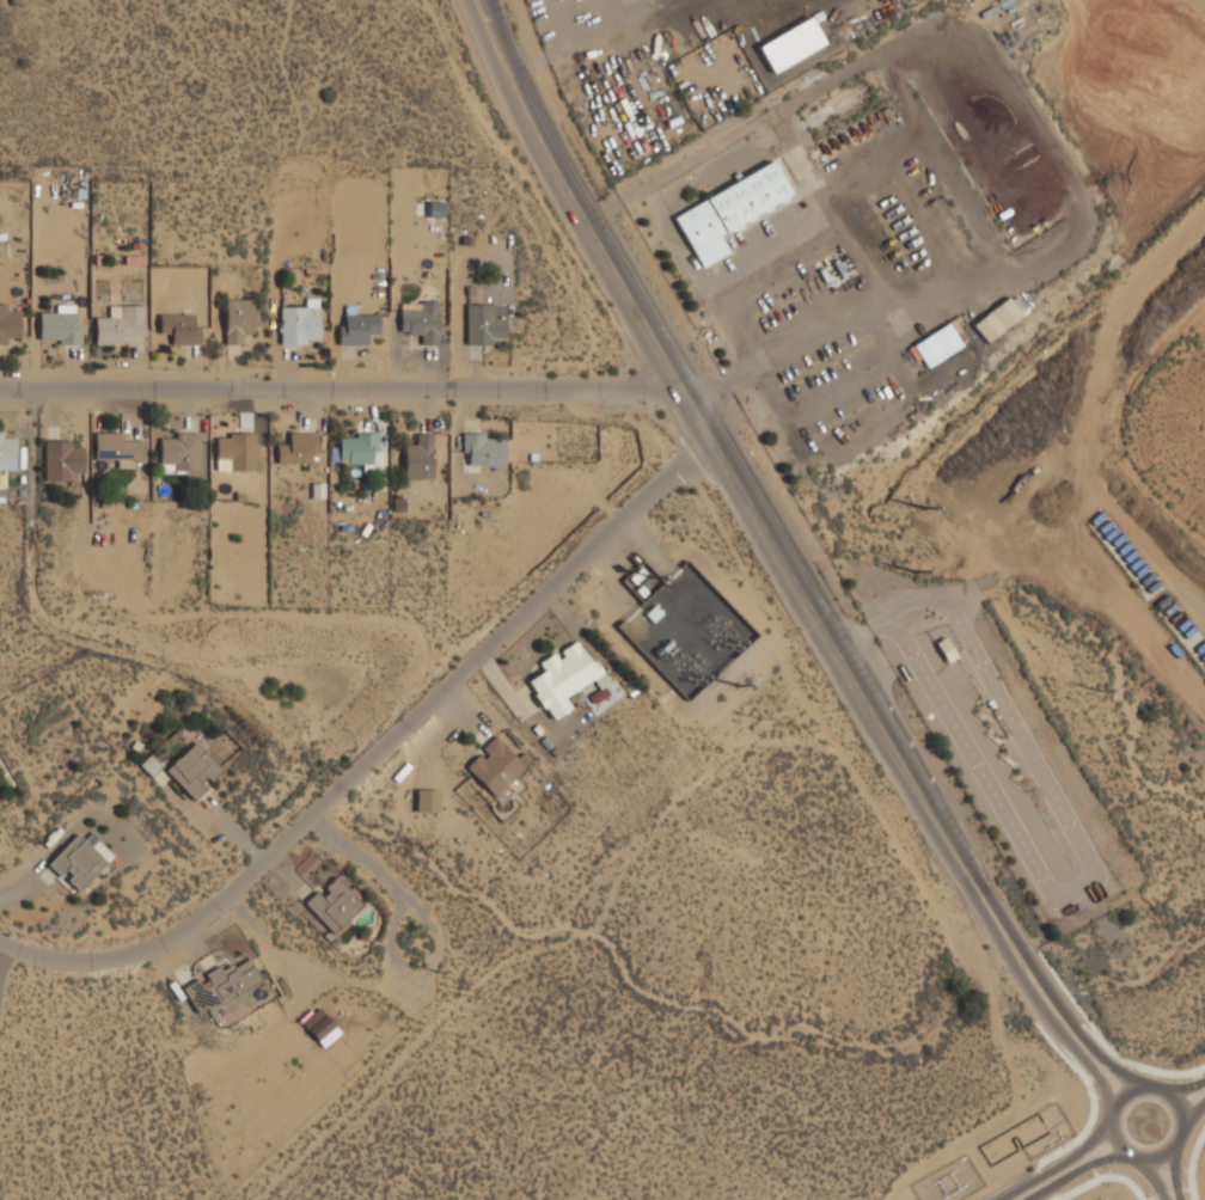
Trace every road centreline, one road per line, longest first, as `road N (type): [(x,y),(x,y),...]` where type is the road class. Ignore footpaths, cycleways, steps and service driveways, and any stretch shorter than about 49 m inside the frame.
road 1 (residential): [(0,943),(50,961),(134,956),(204,917),(715,436)]
road 2 (tertiary): [(918,790),(592,224),(483,0)]
road 3 (residential): [(0,389),(686,390)]
road 4 (tertiary): [(918,790),(1017,979),(1093,1076),(1106,1109)]
road 5 (tertiary): [(1136,1084),(1105,1066),(1029,971),(918,790)]
road 6 (tertiary): [(1113,1098),(1105,1131),(1124,1158),(1156,1161),(1174,1147),(1181,1116),(1163,1089),(1136,1084),(1113,1098)]
road 7 (tertiary): [(1103,1119),(1078,1145),(989,1199)]

